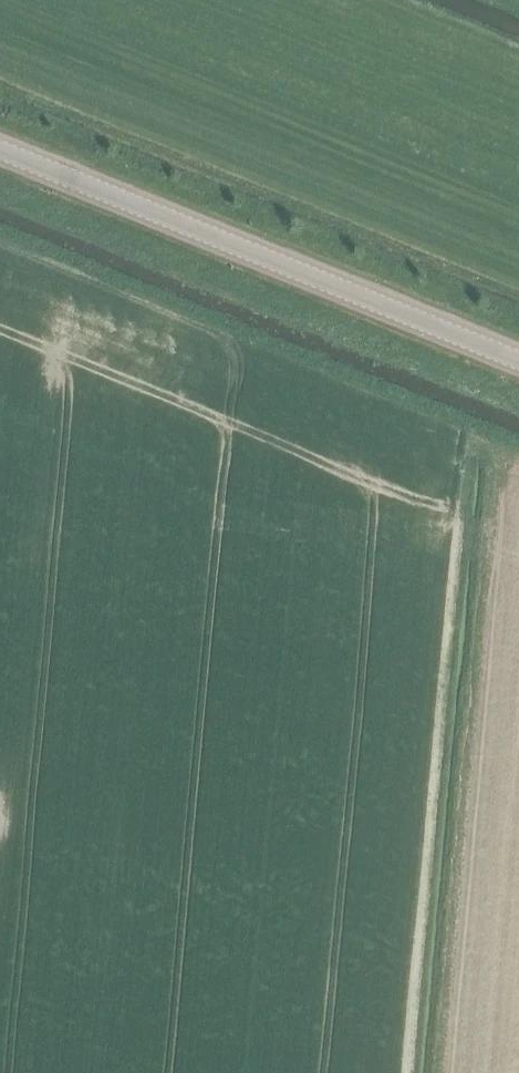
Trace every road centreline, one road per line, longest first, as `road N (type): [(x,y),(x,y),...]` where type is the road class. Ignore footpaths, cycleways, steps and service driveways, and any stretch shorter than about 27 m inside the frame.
road 1 (secondary): [(518,368),(0,155)]

